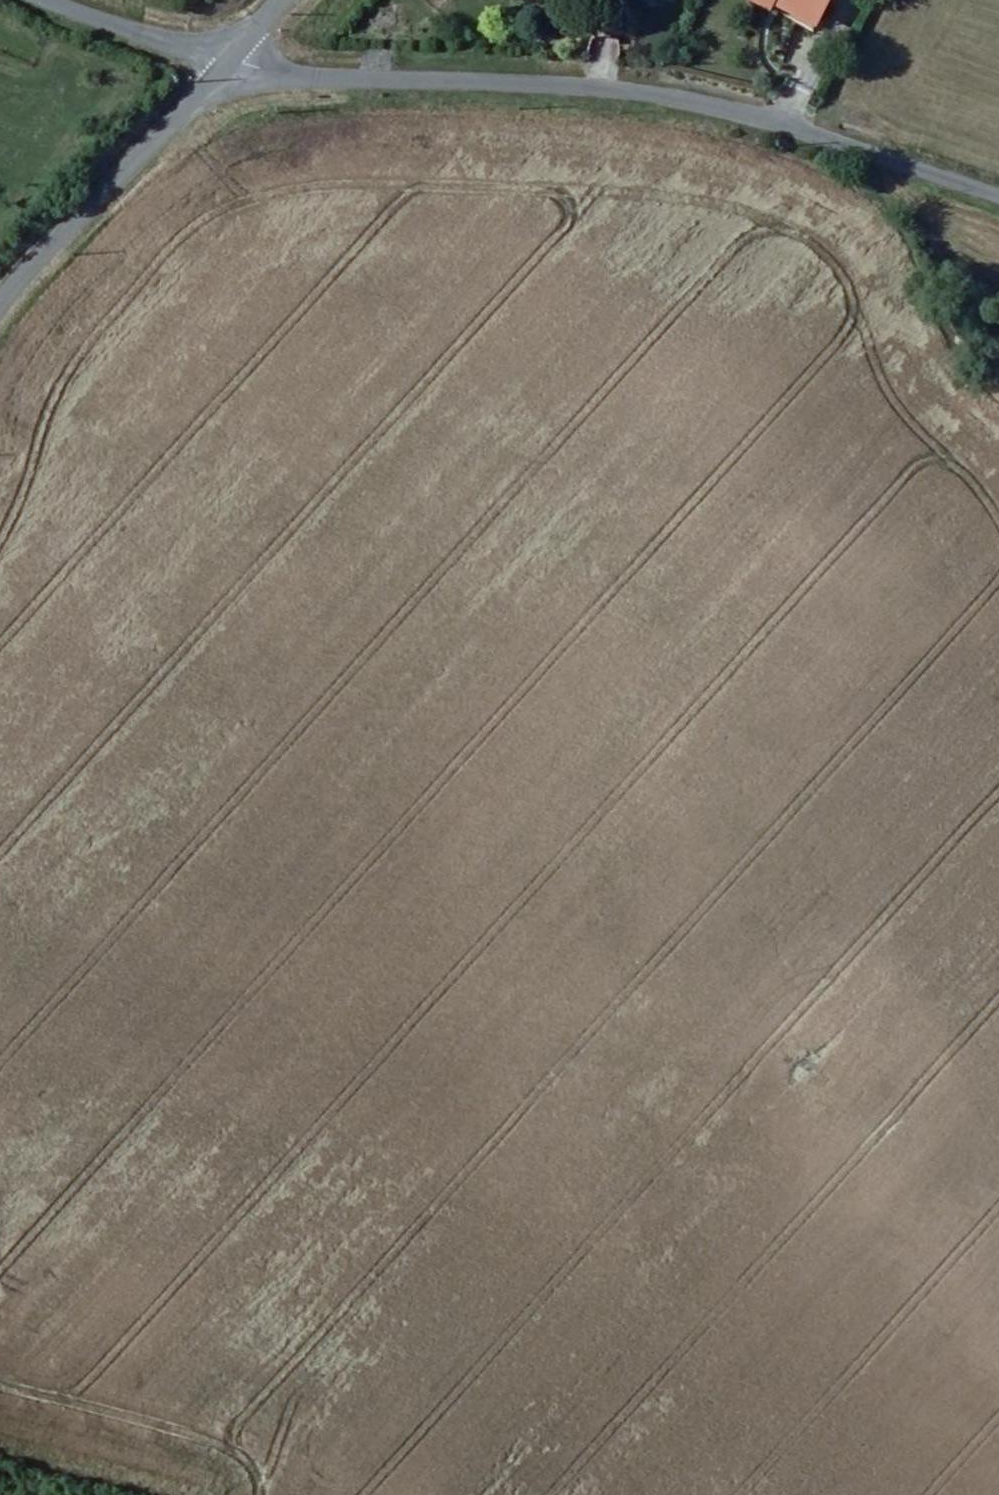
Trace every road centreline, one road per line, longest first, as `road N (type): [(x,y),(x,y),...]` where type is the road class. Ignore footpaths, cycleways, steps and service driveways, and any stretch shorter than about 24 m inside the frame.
road 1 (unclassified): [(998,187),(749,100),(464,65),(283,67),(229,60)]
road 2 (unclassified): [(229,60),(0,302)]
road 3 (unclassified): [(229,60),(67,0)]

